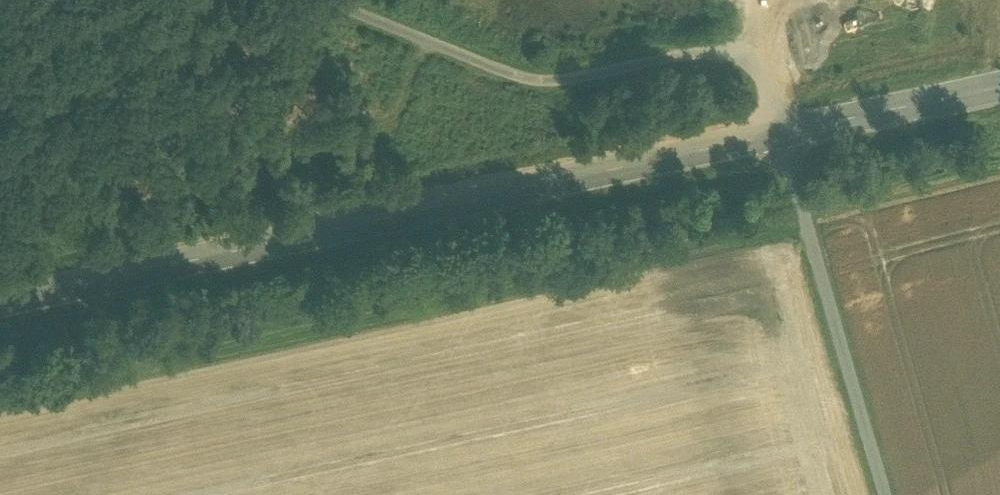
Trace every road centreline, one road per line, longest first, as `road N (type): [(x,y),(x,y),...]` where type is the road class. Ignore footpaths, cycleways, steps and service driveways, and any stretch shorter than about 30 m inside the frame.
road 1 (secondary): [(0,302),(780,131)]
road 2 (unclassified): [(780,131),(758,67),(741,52),(689,54),(541,83),(325,0)]
road 3 (unclassified): [(878,494),(780,131)]
road 4 (secondary): [(780,131),(999,84)]

